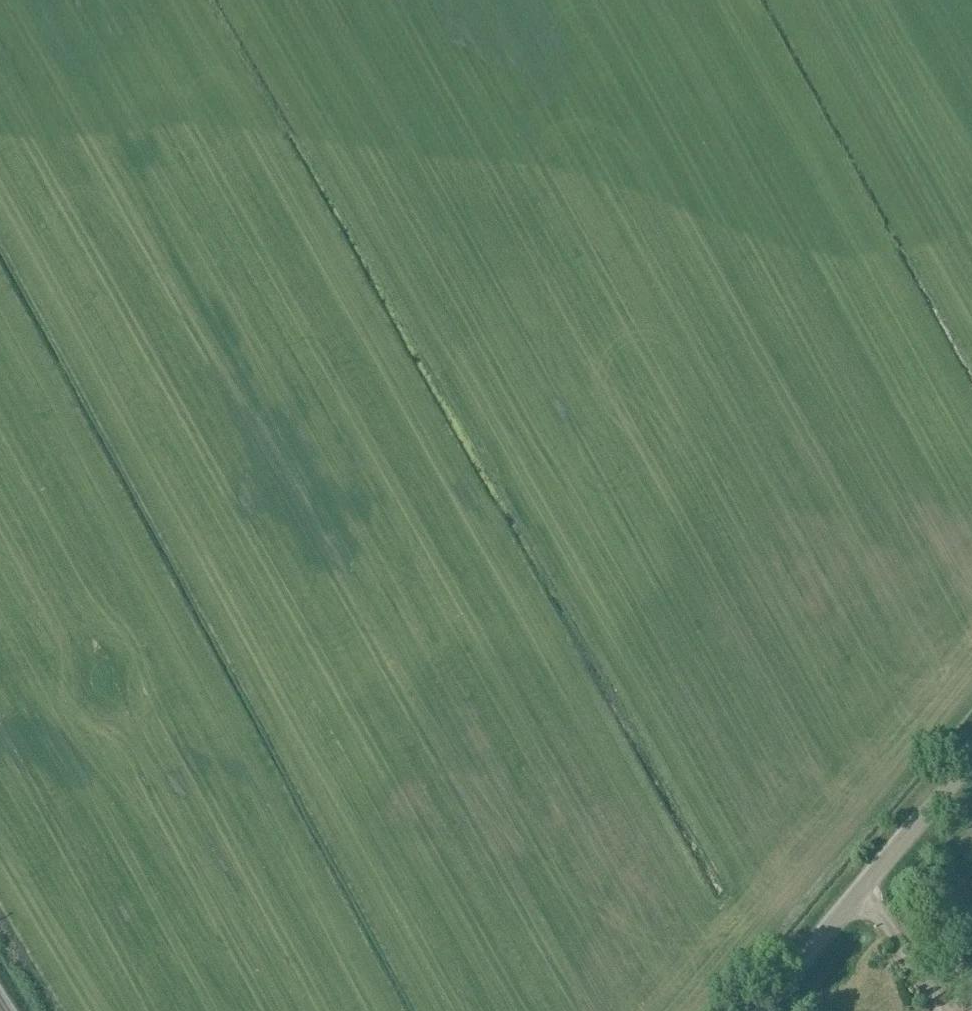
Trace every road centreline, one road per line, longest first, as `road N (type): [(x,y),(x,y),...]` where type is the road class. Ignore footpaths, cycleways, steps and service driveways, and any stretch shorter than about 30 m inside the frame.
road 1 (unclassified): [(761,1010),(971,758)]

